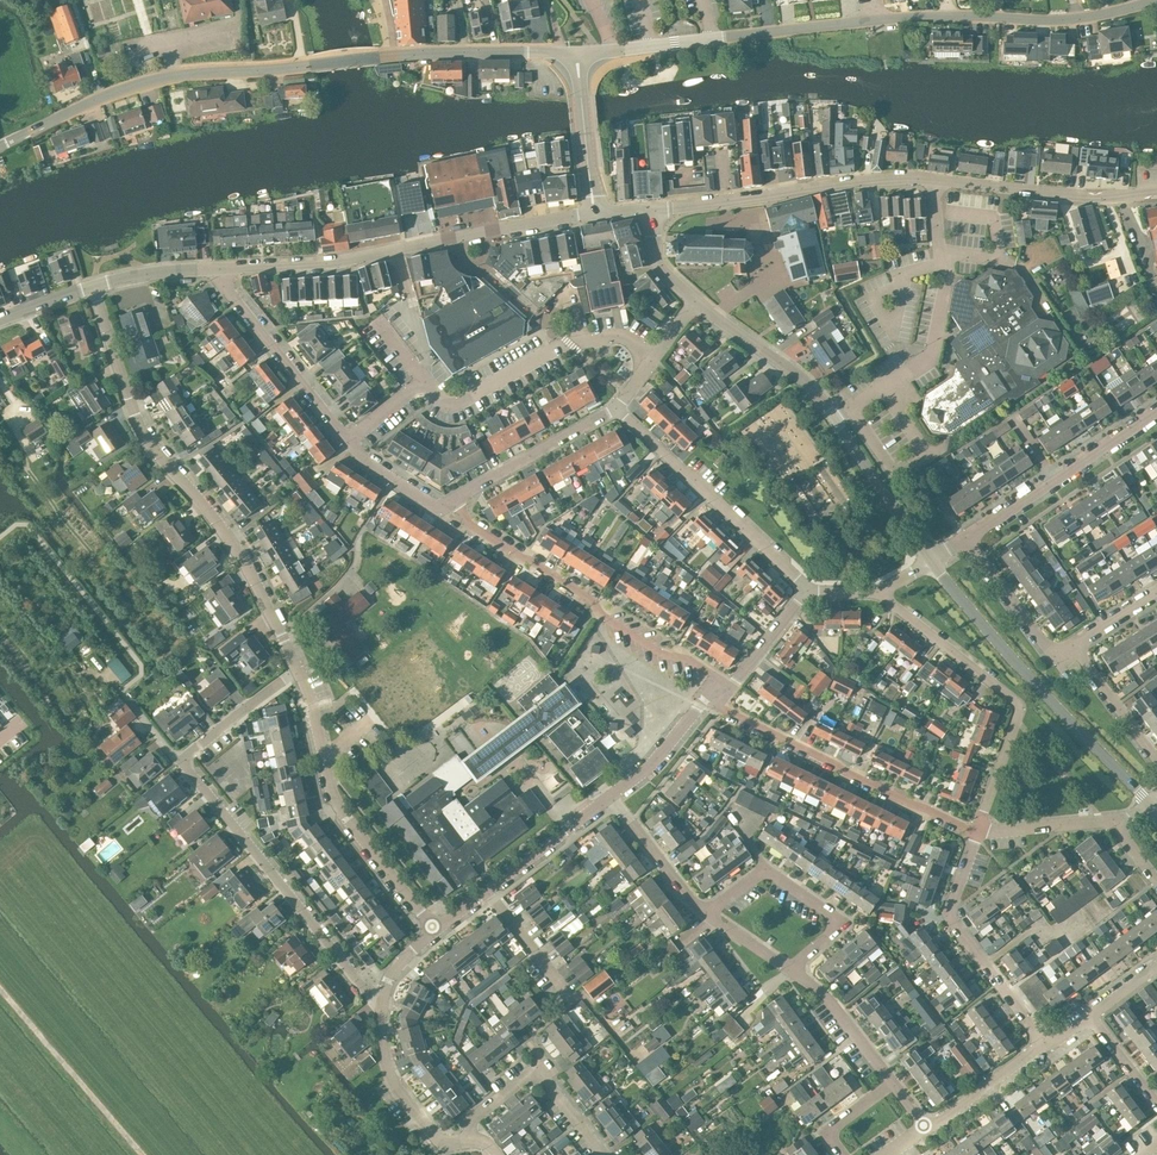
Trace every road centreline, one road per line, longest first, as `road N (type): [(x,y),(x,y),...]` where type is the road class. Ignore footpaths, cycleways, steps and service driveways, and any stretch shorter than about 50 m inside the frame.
road 1 (tertiary): [(579,52),(928,16),(1083,18),(1156,0)]
road 2 (residential): [(296,666),(232,543),(138,422),(95,285)]
road 3 (tertiary): [(0,147),(104,96),(172,77),(390,56)]
road 4 (tertiary): [(219,268),(341,260),(593,213)]
road 5 (residential): [(455,500),(430,504),(370,465),(225,287),(219,268)]
road 6 (residential): [(455,500),(470,524),(729,690)]
road 7 (unclassified): [(1149,807),(931,561)]
road 8 (residential): [(976,834),(1020,707),(881,588)]
road 9 (residential): [(383,999),(180,760)]
road 10 (residential): [(434,927),(333,799),(296,666)]
road 11 (residential): [(976,834),(705,703)]
road 12 (residential): [(834,420),(932,353),(949,279),(935,180)]
road 13 (tertiary): [(650,208),(935,180)]
road 14 (residential): [(618,409),(810,590)]
road 15 (residential): [(1043,1043),(952,922),(976,834)]
road 16 (residential): [(968,539),(1156,413)]
road 17 (tertiary): [(935,180),(1094,198),(1156,196)]
road 18 (track): [(142,1154),(0,989)]
road 19 (residential): [(472,1140),(473,1118),(536,1075),(601,1154)]
road 20 (residential): [(472,1140),(443,1144),(389,1077),(383,999)]
road 21 (tertiary): [(579,52),(390,56)]
road 22 (residential): [(455,500),(618,409)]
road 23 (unclassified): [(834,420),(811,388),(695,301)]
road 24 (unclassified): [(931,561),(834,420)]
road 25 (tertiary): [(593,213),(579,52)]
road 26 (residential): [(1074,646),(1046,646),(968,539)]
road 27 (residential): [(485,891),(611,799)]
road 28 (residential): [(891,1086),(826,996),(792,970)]
road 29 (residential): [(792,970),(836,918),(766,871)]
road 30 (residential): [(708,913),(611,799)]
road 31 (residential): [(180,760),(296,666)]
road 32 (residential): [(926,1129),(1043,1043)]
road 33 (residential): [(573,1002),(485,891)]
road 34 (residential): [(1156,758),(1074,646)]
road 35 (residential): [(611,799),(661,760),(705,703)]
road 36 (residential): [(976,834),(1110,820)]
road 37 (residential): [(618,409),(695,301)]
road 38 (residential): [(729,690),(810,590)]
road 39 (tertiary): [(95,285),(219,268)]

